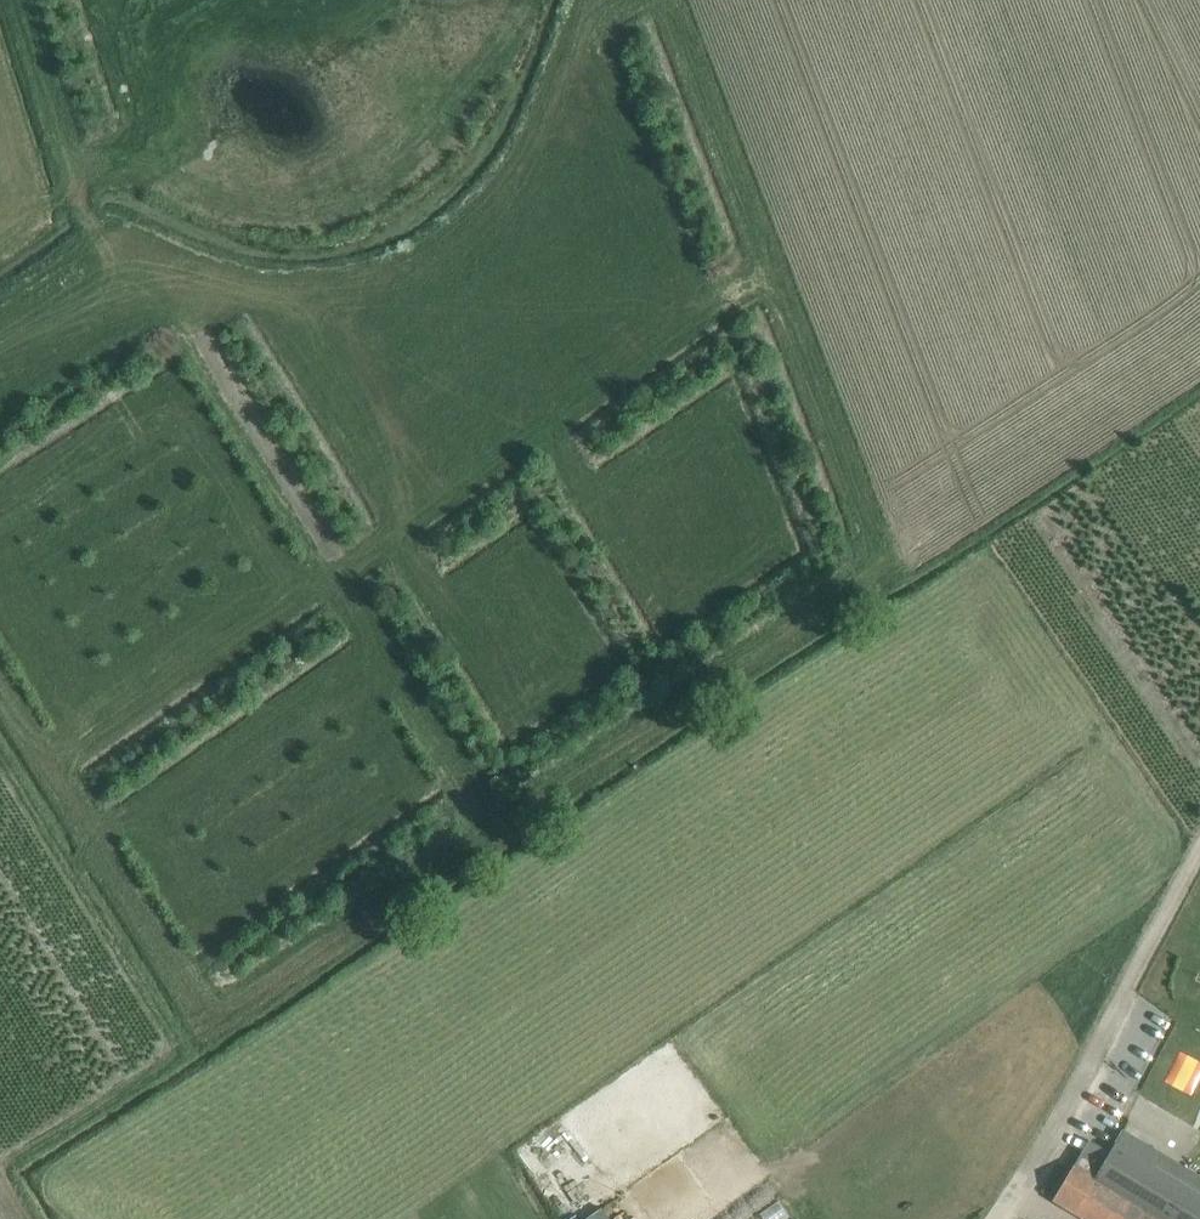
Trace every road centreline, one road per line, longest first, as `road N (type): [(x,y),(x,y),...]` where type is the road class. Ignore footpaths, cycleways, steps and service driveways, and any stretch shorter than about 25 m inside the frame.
road 1 (track): [(1199,843),(1026,1158)]

